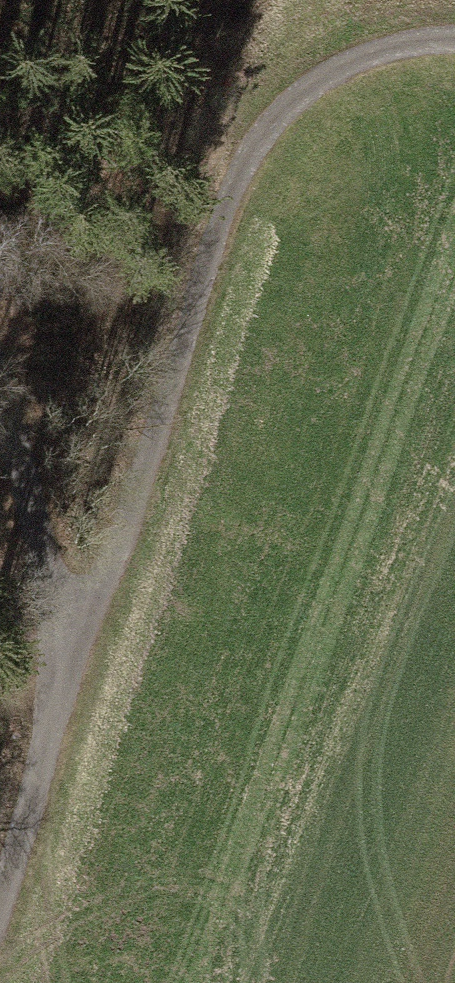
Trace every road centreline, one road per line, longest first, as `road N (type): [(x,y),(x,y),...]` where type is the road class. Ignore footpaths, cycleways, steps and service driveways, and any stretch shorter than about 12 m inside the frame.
road 1 (track): [(454,40),(348,63),(291,102),(249,154),(73,664)]
road 2 (track): [(0,392),(73,664)]
road 3 (track): [(0,909),(73,664)]

